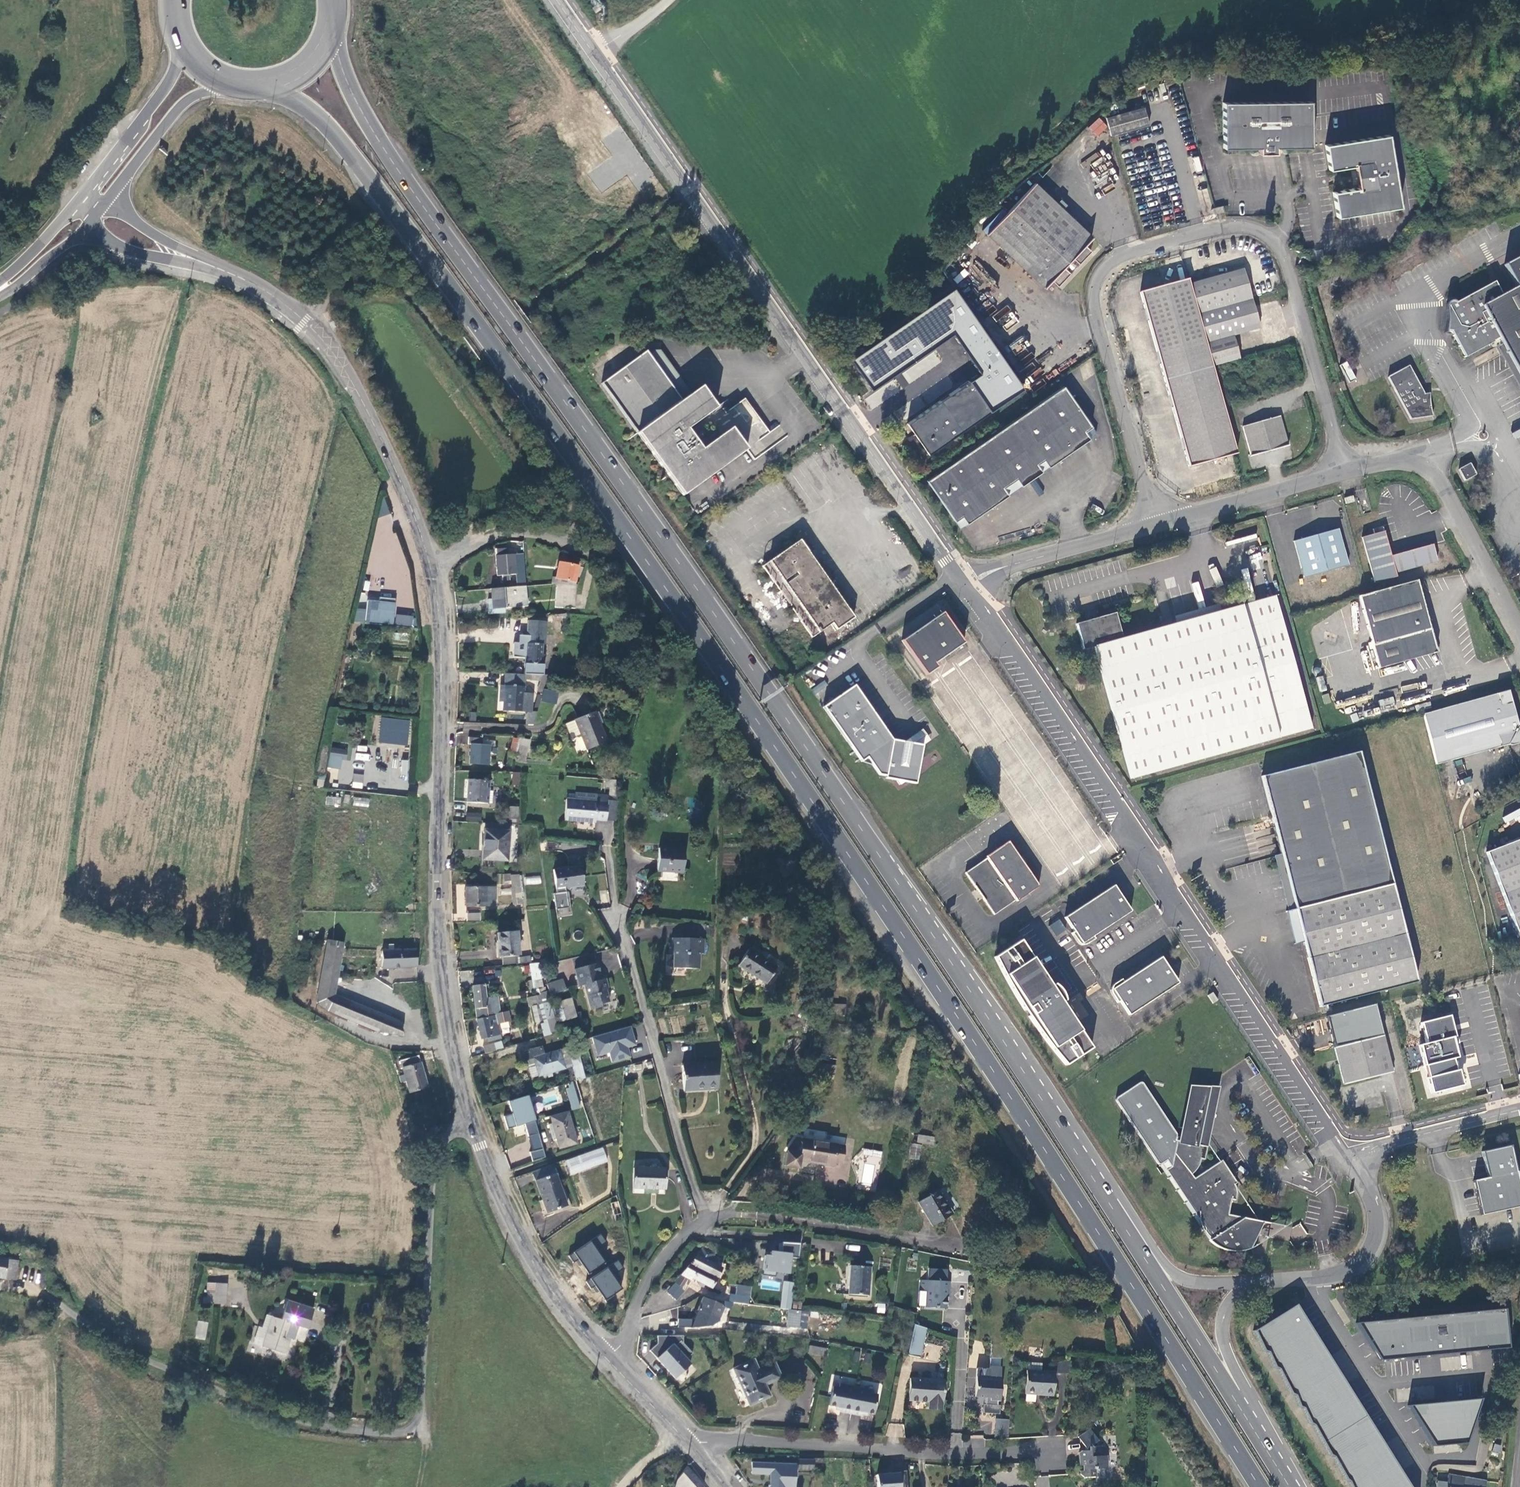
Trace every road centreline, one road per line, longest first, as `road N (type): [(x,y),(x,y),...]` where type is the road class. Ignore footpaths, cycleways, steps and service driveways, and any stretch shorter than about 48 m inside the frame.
road 1 (trunk): [(278,91),(341,142),(478,323),(901,933),(1261,1486)]
road 2 (trunk): [(1019,1064),(735,644),(380,143),(335,43)]
road 3 (unclassified): [(188,256),(264,289),(325,341),(387,451),(427,554),(442,646),(439,958),(470,1118)]
road 4 (unclassified): [(470,1118),(443,1138),(432,1161),(417,1413),(396,1436),(306,1423),(222,1390),(123,1347),(56,1300)]
road 5 (unclassified): [(1344,473),(1281,253),(1256,231),(1218,228),(1113,260),(1094,286),(1112,378),(1159,525)]
road 6 (unclassified): [(964,583),(1079,743),(1348,1156)]
road 7 (unclassified): [(594,53),(964,583)]
road 8 (unclassified): [(607,1358),(627,1338),(656,1267),(703,1221),(615,902),(610,848)]
road 9 (trunk): [(1289,1486),(1019,1064)]
road 10 (unclassified): [(687,1441),(1043,1457)]
road 11 (trunk): [(1241,1281),(1192,1282),(1166,1265),(1061,1107),(1019,1064)]
road 12 (unclassified): [(470,1118),(529,1256),(607,1358)]
road 13 (unclassified): [(1344,473),(1405,462),(1434,476),(1519,635)]
road 14 (trunk): [(1303,1486),(1221,1332),(1241,1281)]
road 15 (unclassified): [(964,583),(1159,525)]
road 16 (unclassified): [(1159,525),(1344,473)]
road 17 (tertiary): [(176,46),(166,86),(80,201)]
road 18 (unclassified): [(1519,1109),(1348,1156)]
road 19 (tertiary): [(106,203),(183,105),(221,87)]
road 20 (unclassified): [(1316,1277),(1359,1263),(1378,1227),(1348,1156)]

